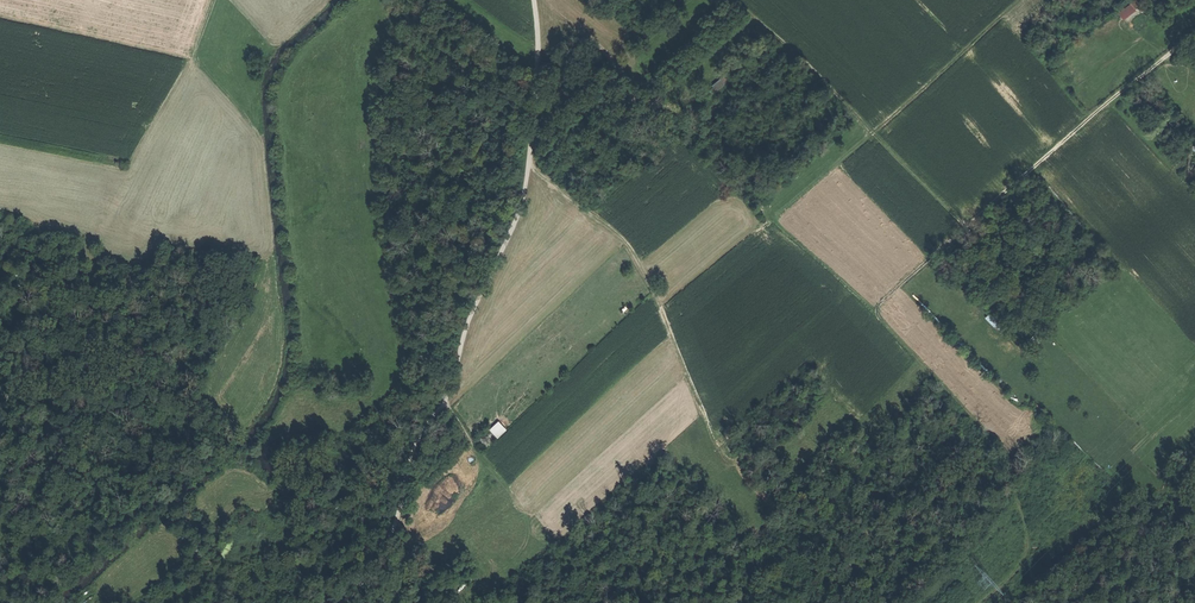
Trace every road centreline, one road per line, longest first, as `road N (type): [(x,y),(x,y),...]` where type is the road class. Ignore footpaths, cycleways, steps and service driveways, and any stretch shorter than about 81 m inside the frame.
road 1 (track): [(1194,33),(880,304),(884,323),(989,427),(1025,519),(1028,551),(983,602)]
road 2 (track): [(342,602),(378,564),(394,530),(418,435),(444,405),(469,317),(515,226),(538,87),(534,0)]
road 3 (track): [(723,457),(636,258),(530,159)]

